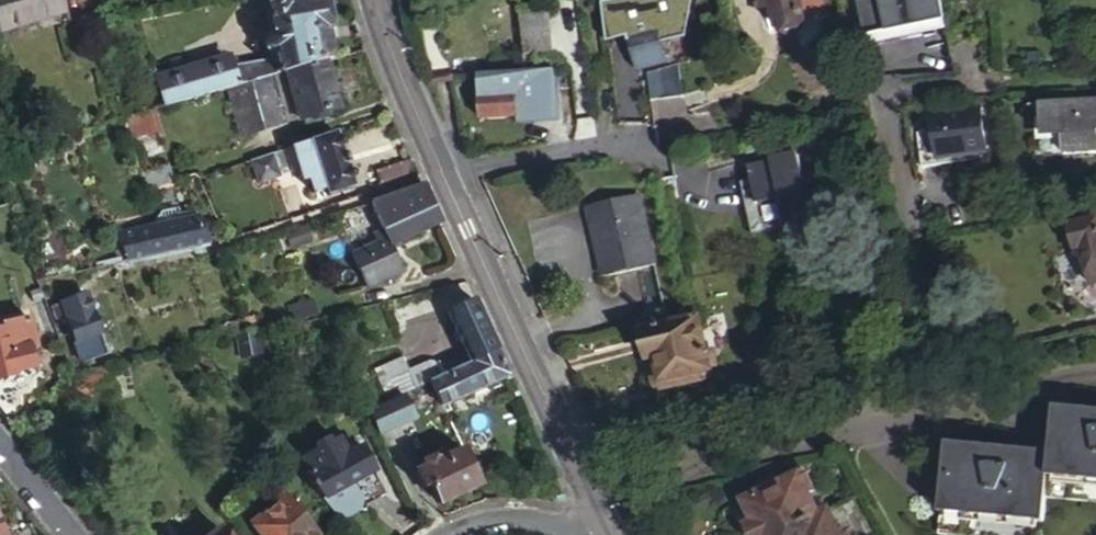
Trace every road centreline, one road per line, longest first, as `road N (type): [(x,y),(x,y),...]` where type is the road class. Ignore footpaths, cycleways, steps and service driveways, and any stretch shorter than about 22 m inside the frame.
road 1 (residential): [(567,441),(938,360),(879,94),(1095,75)]
road 2 (tertiary): [(446,179),(567,441)]
road 3 (residential): [(446,179),(639,139)]
road 4 (tertiary): [(372,0),(446,179)]
road 5 (residential): [(608,528),(535,517),(480,523),(456,534)]
road 6 (residential): [(79,534),(0,442)]

